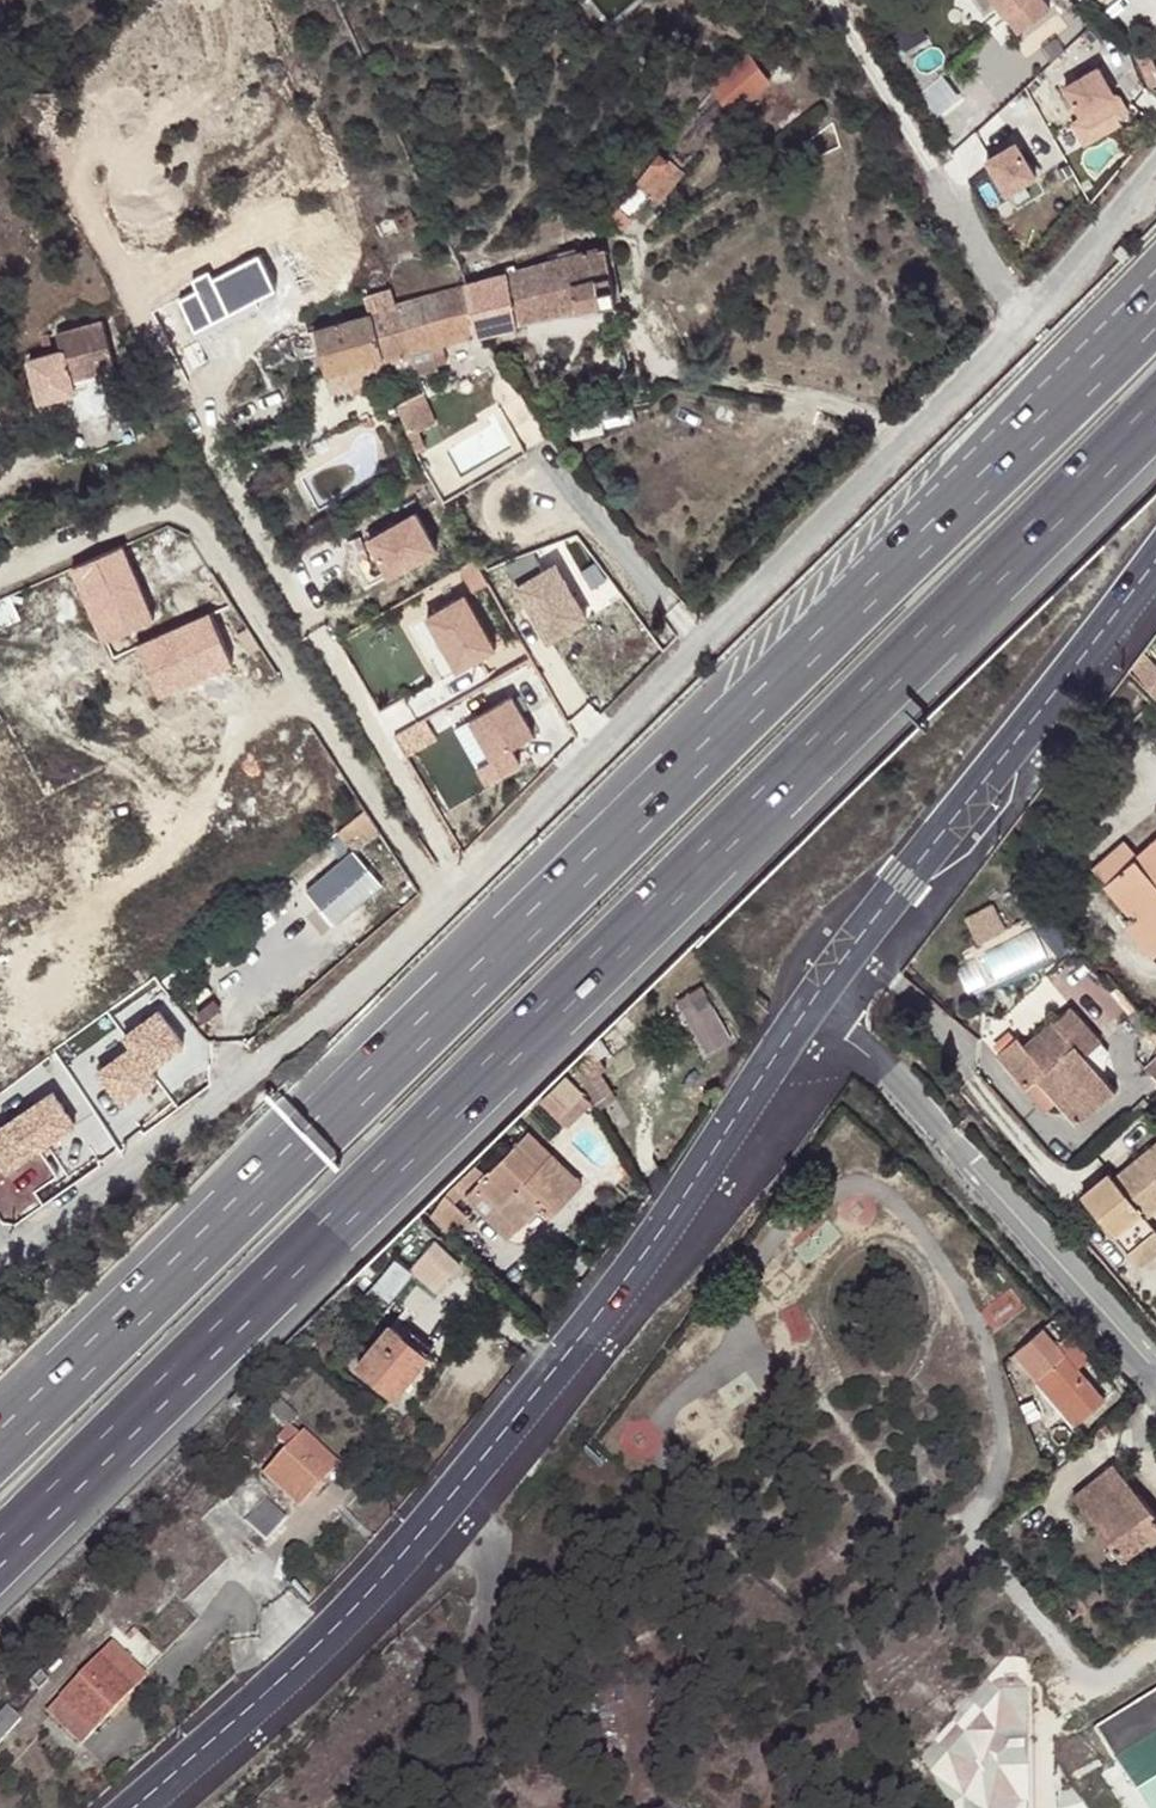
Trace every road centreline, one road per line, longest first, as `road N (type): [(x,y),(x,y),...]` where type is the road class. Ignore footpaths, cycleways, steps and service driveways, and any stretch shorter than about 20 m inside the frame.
road 1 (motorway): [(1155,309),(0,1443)]
road 2 (motorway): [(146,1404),(1155,423)]
road 3 (residential): [(1020,327),(460,880)]
road 4 (residential): [(442,897),(205,527),(188,514),(150,512),(0,579)]
road 5 (tertiary): [(1155,543),(808,994)]
road 6 (residential): [(442,897),(298,1038),(8,1256)]
road 7 (tertiary): [(848,1030),(953,866),(1155,602)]
road 8 (residential): [(1155,1364),(848,1030)]
road 9 (tertiary): [(808,994),(599,1324)]
road 10 (tertiary): [(599,1324),(732,1201),(848,1030)]
road 11 (residential): [(1020,327),(832,0)]
road 12 (tertiary): [(329,1639),(478,1497),(561,1367)]
road 13 (tertiary): [(561,1367),(329,1639)]
road 14 (residential): [(316,629),(460,880)]
road 15 (motorway): [(0,1555),(146,1404)]
road 16 (motorway): [(0,1545),(146,1404)]
road 17 (residential): [(1155,181),(1020,327)]
road 18 (tertiary): [(247,1714),(129,1807)]
road 19 (tertiary): [(142,1807),(247,1714)]

